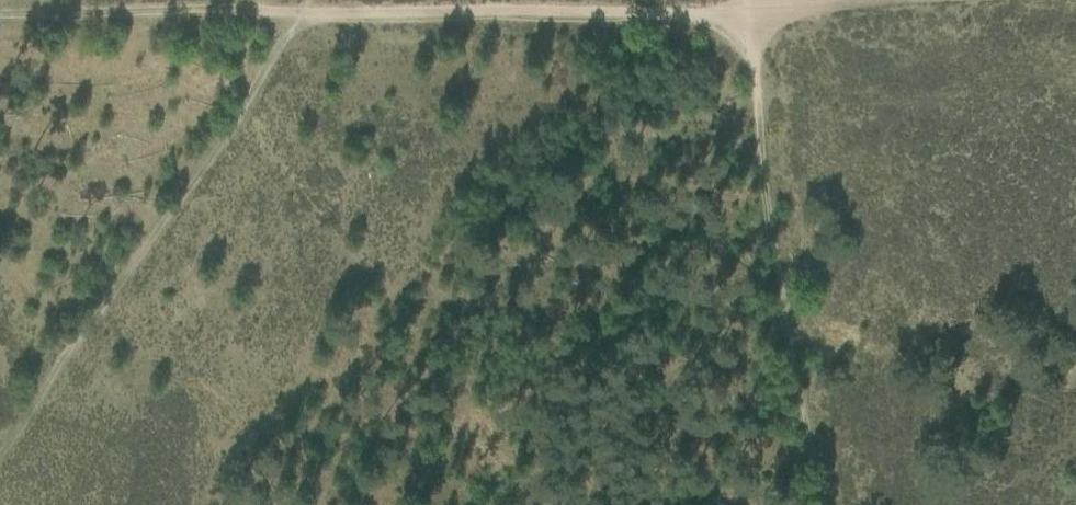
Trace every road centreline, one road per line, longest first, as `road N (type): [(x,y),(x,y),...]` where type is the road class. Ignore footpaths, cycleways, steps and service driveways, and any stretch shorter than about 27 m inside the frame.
road 1 (track): [(0,447),(67,341),(132,266),(296,16)]
road 2 (track): [(744,11),(767,248),(824,504)]
road 3 (track): [(744,11),(296,16)]
road 4 (track): [(296,16),(0,14)]
road 5 (track): [(908,0),(744,11)]

